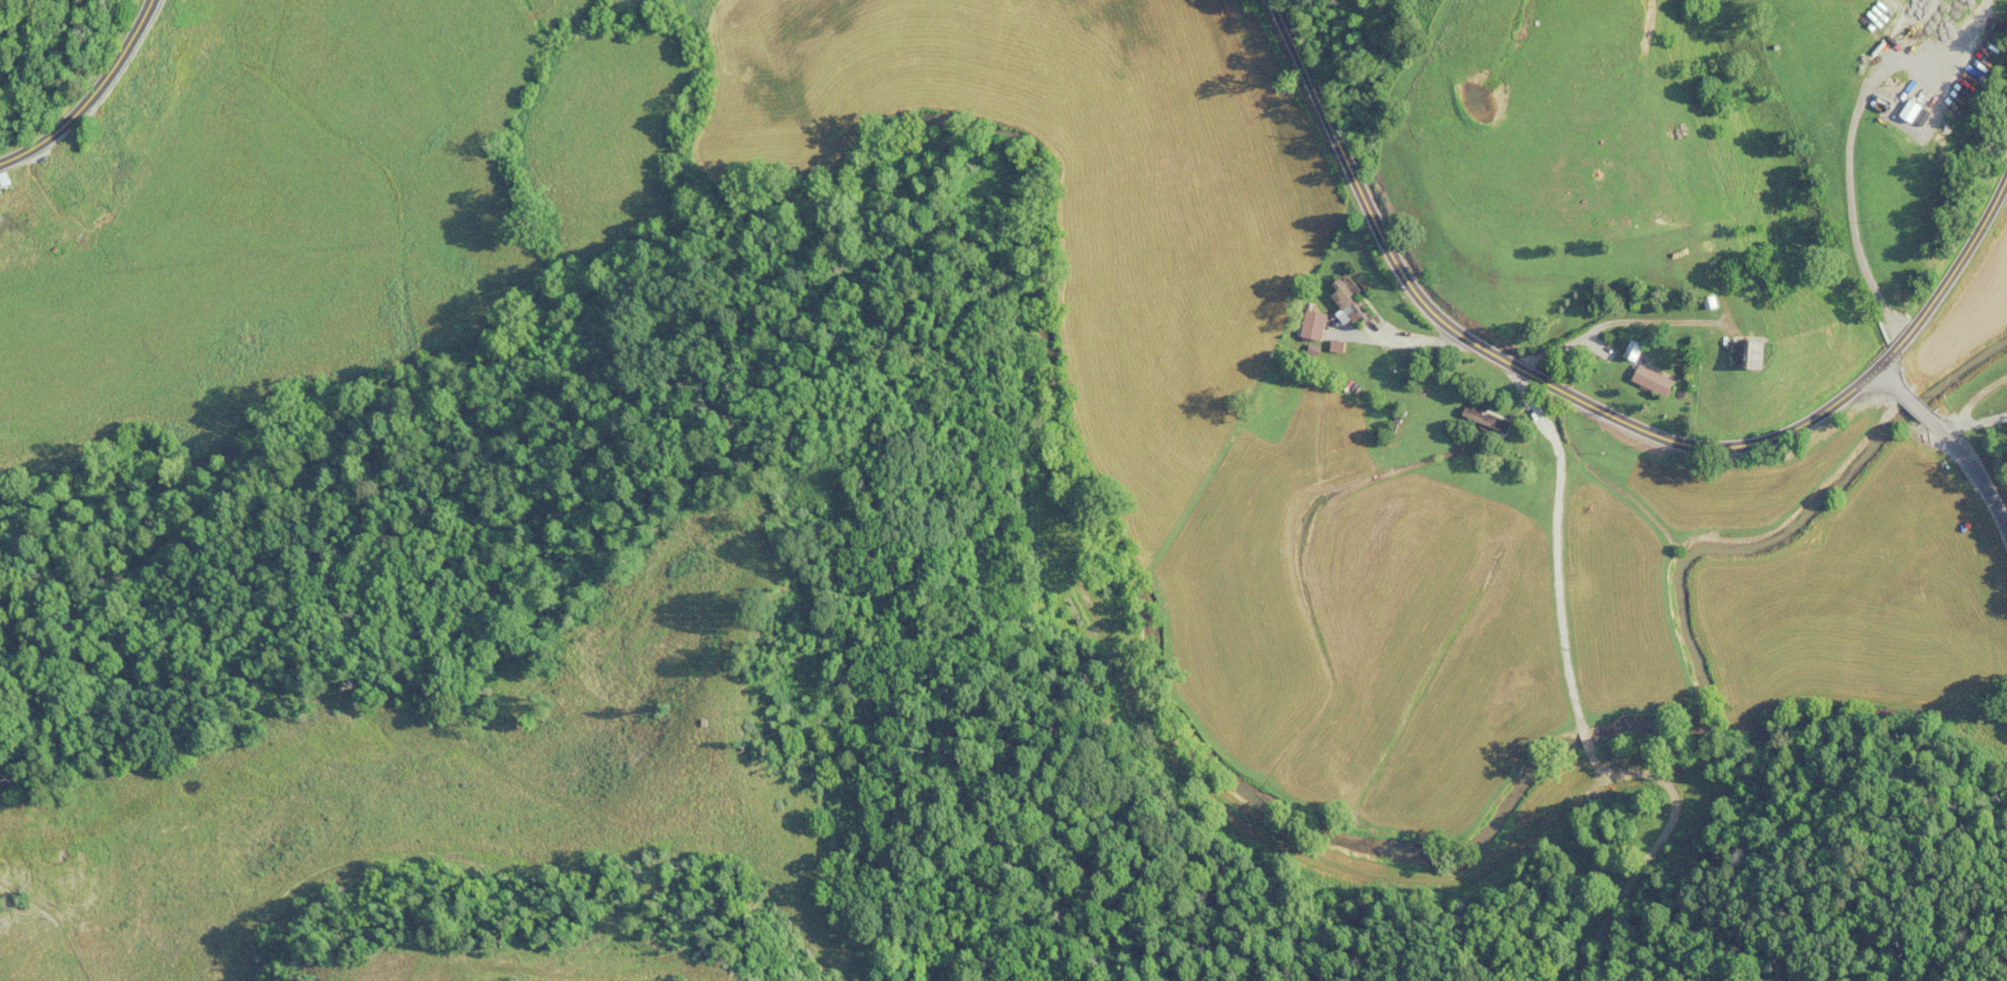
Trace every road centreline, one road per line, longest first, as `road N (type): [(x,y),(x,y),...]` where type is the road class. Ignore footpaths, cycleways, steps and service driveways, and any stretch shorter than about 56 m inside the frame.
road 1 (secondary): [(1269,0),(1397,272),(1421,305),(1470,343),(1623,422),(1706,445),(1785,428),(1870,367)]
road 2 (secondary): [(1870,367),(1935,289),(2006,167)]
road 3 (secondary): [(0,163),(79,109),(152,0)]
road 4 (tertiary): [(2006,539),(1972,469),(1930,420)]

